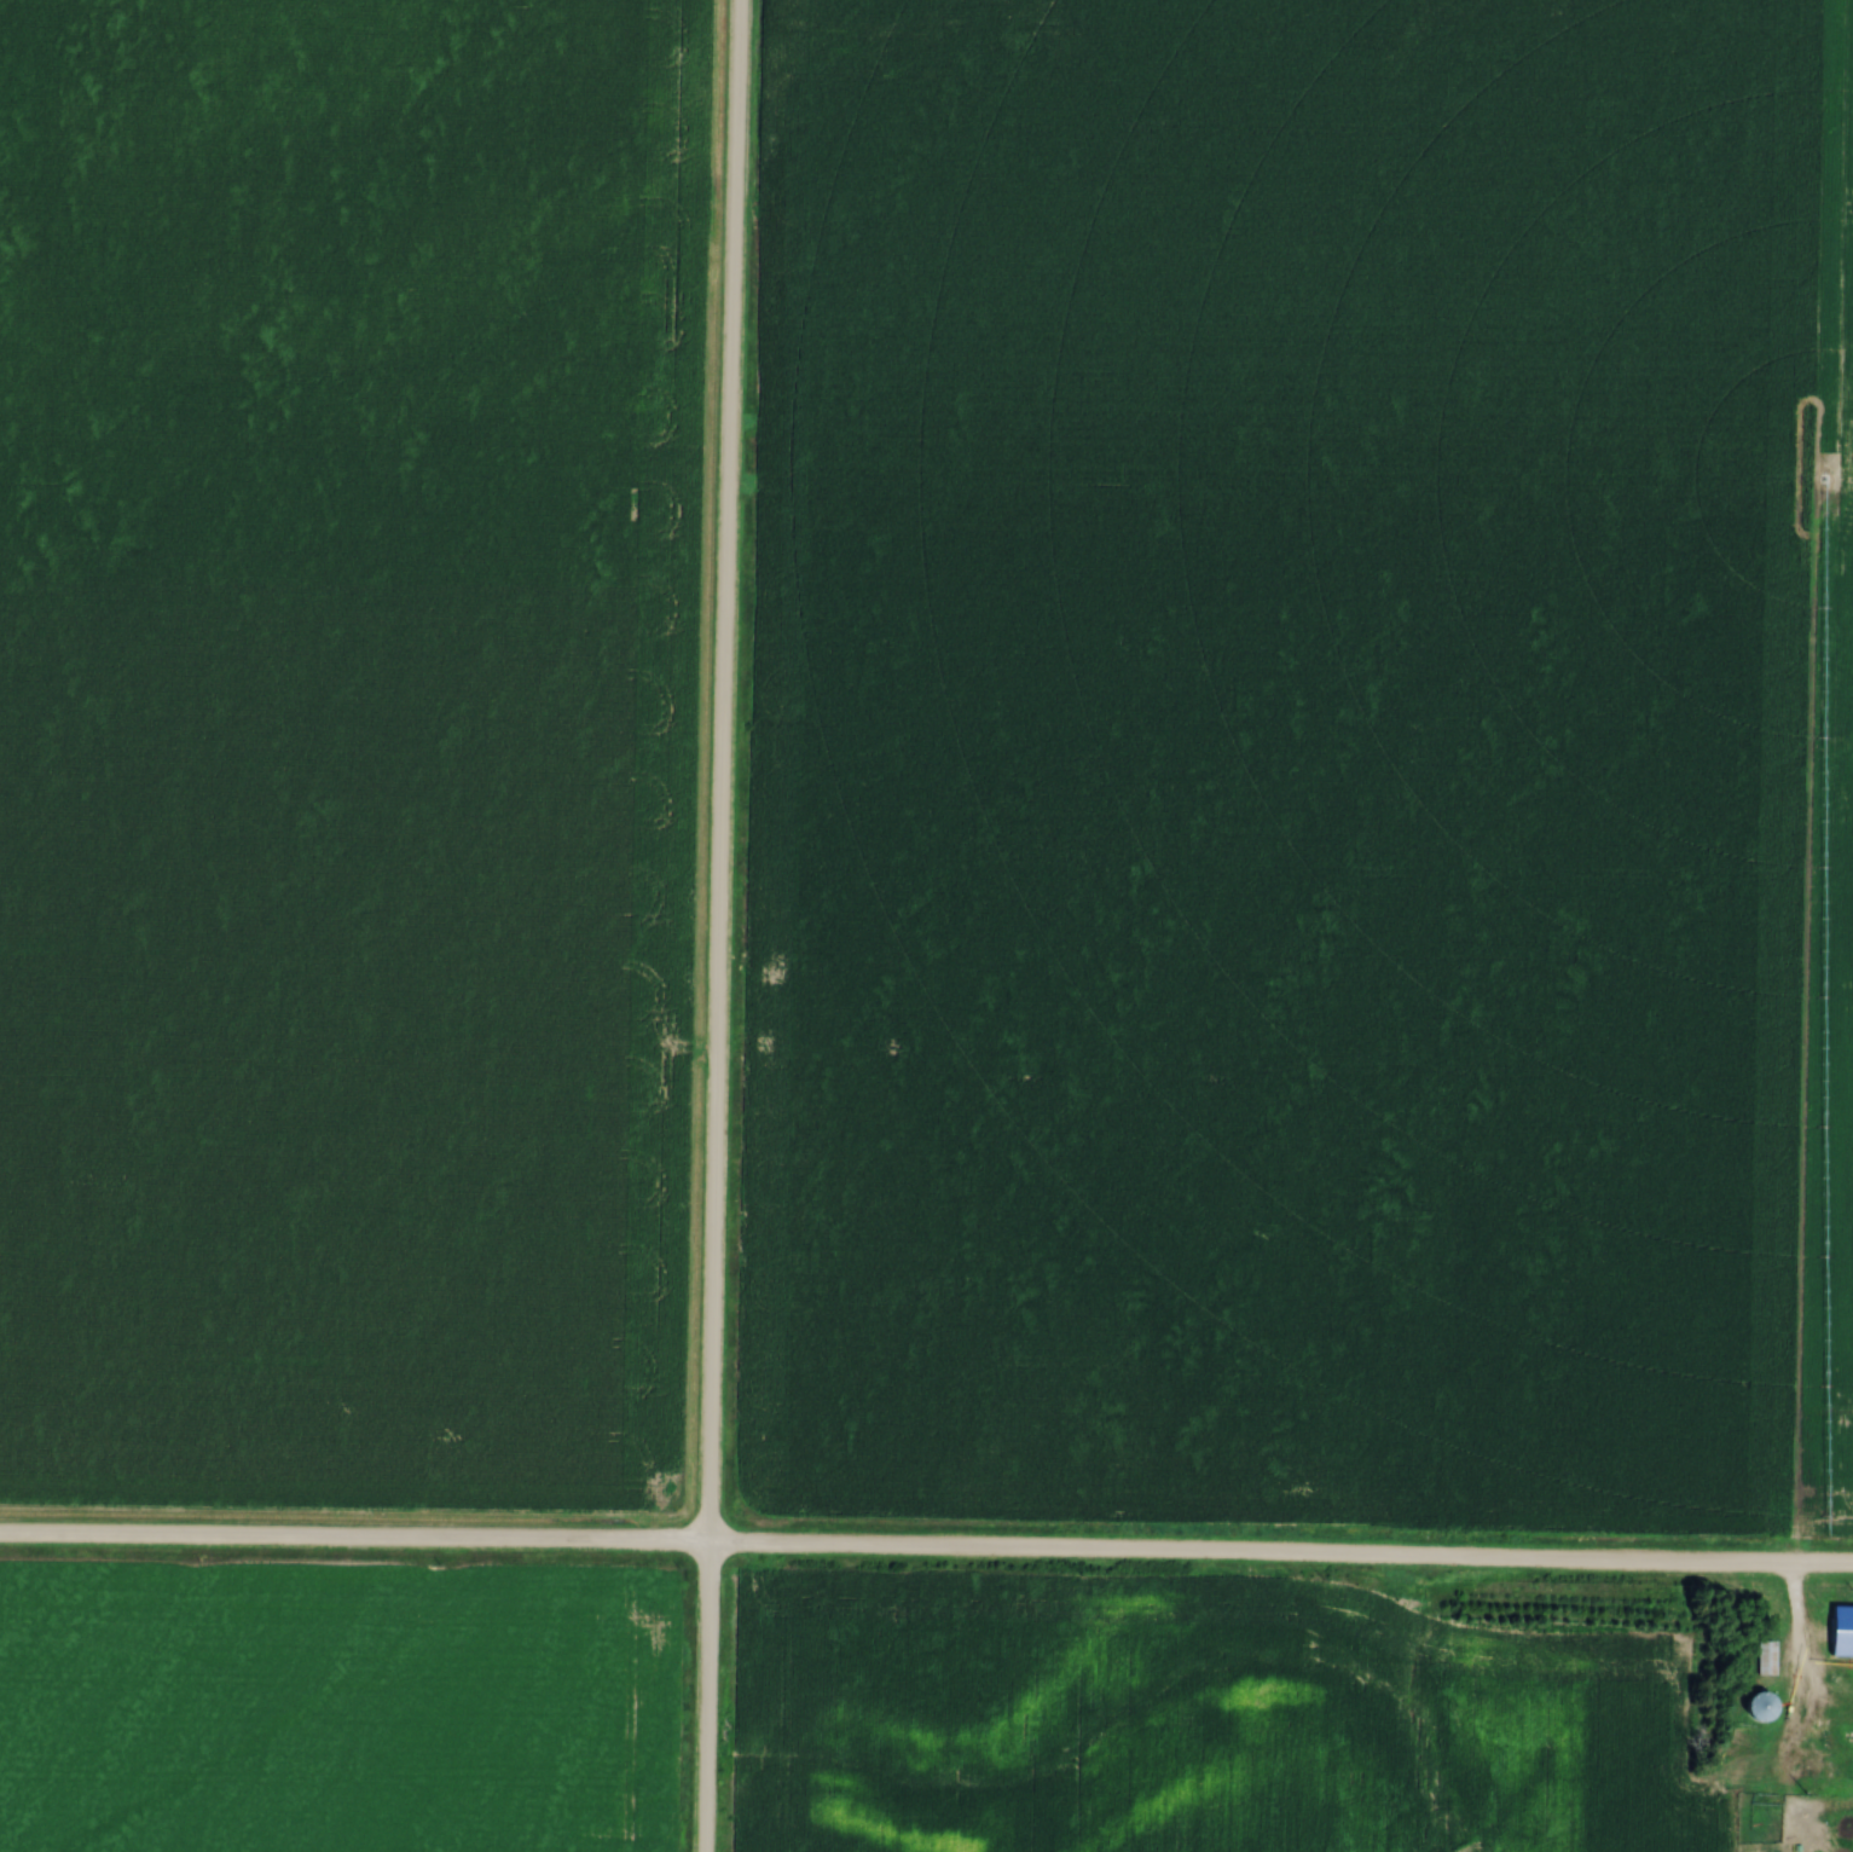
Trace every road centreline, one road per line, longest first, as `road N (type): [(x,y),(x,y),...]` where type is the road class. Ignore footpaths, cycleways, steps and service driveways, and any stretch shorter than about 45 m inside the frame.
road 1 (residential): [(0,1539),(1852,1571)]
road 2 (residential): [(703,1851),(740,0)]

